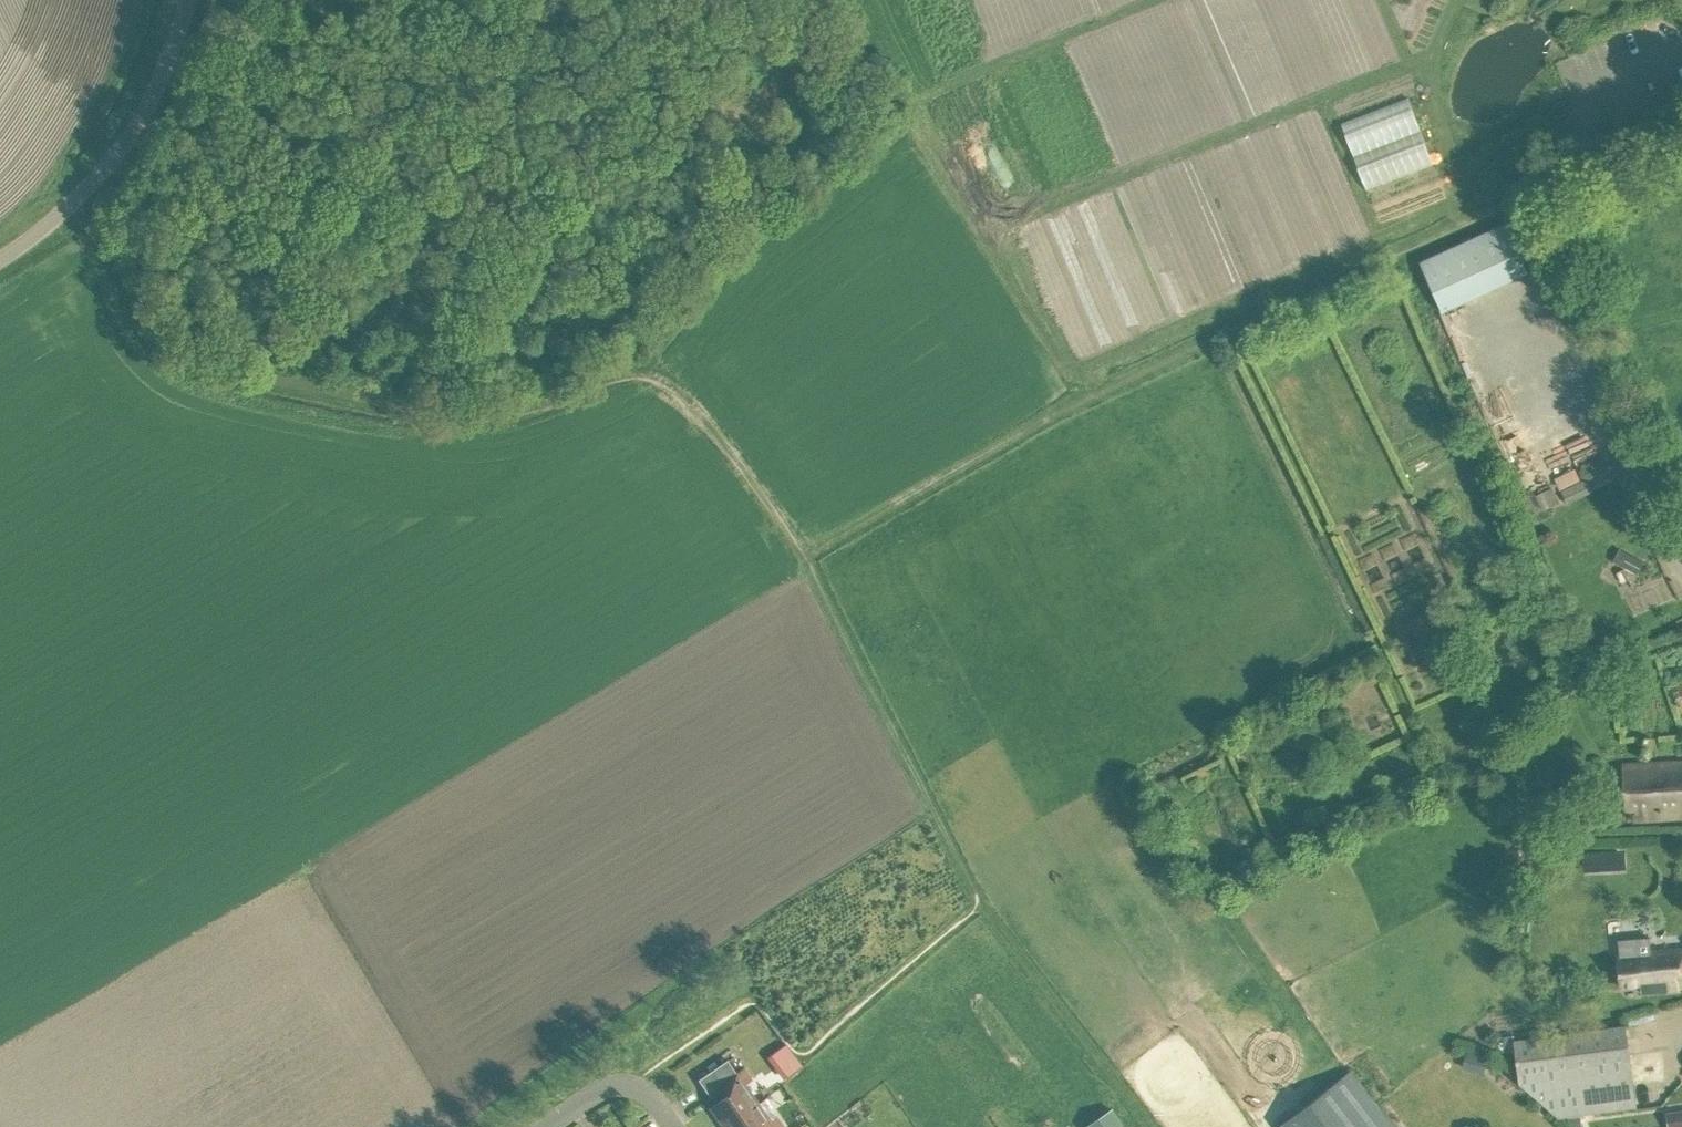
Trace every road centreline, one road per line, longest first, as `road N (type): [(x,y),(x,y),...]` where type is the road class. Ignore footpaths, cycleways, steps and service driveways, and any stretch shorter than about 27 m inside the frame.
road 1 (track): [(120,151),(148,182),(136,269),(154,315),(208,362),(456,426),(524,418),(619,375),(655,369),(691,393),(804,555),(1007,438),(1512,205)]
road 2 (track): [(1673,560),(1541,242),(1528,215),(1512,205),(1681,131)]
road 3 (unclassified): [(0,257),(51,223),(120,151),(189,0)]
road 4 (track): [(1149,1126),(988,927)]
road 5 (residential): [(545,1126),(599,1090),(623,1085),(648,1093),(672,1126)]

